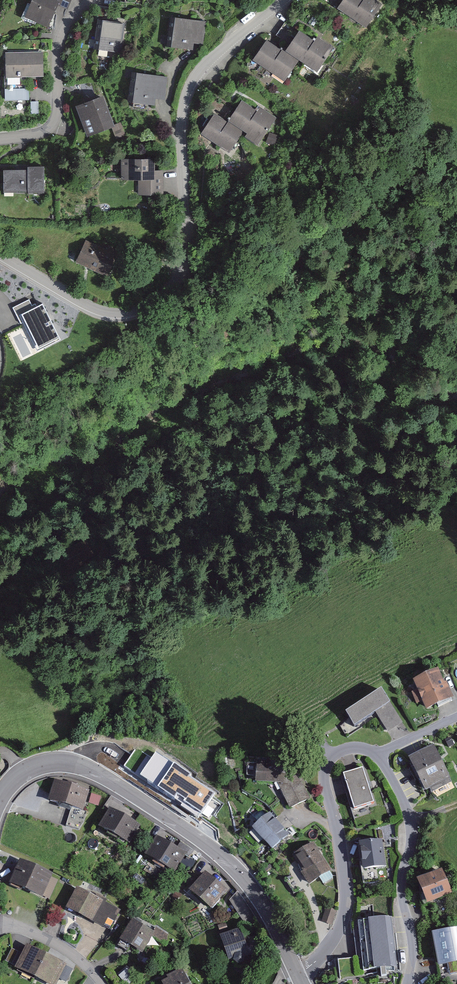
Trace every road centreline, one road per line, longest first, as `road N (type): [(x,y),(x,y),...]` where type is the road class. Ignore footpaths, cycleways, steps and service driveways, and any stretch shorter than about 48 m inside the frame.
road 1 (residential): [(0,254),(107,312),(137,311),(163,296),(185,258),(185,100),(210,59),(285,0)]
road 2 (tertiary): [(0,798),(25,770),(61,761),(155,807),(239,874),(301,978)]
road 3 (track): [(0,515),(290,369)]
road 4 (residential): [(301,978),(338,924),(346,881),(326,763),(337,750),(379,753)]
road 5 (residential): [(379,753),(407,808),(412,837),(402,888),(411,983)]
road 6 (residential): [(0,138),(53,123),(62,33),(91,0)]
road 7 (residential): [(102,983),(59,943),(0,922)]

